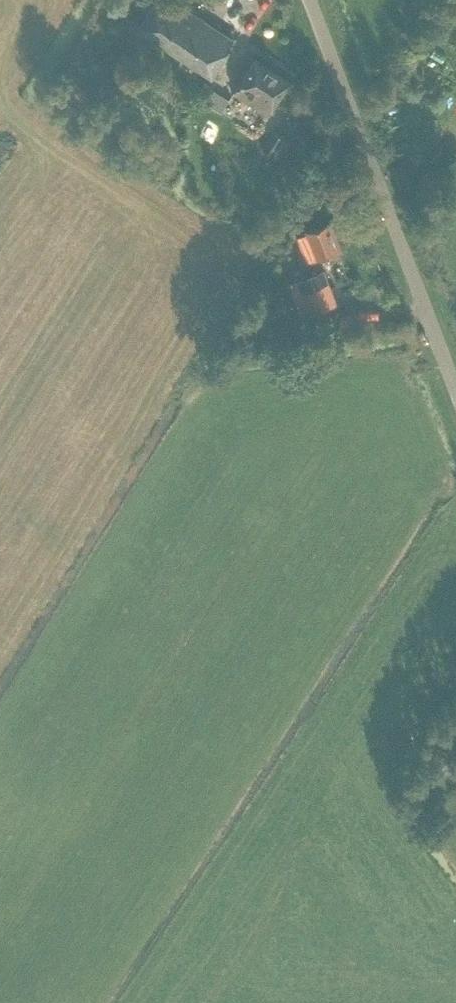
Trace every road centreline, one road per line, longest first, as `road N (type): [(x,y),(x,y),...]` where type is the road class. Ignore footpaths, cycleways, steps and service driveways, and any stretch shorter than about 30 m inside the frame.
road 1 (unclassified): [(455,373),(312,0)]

